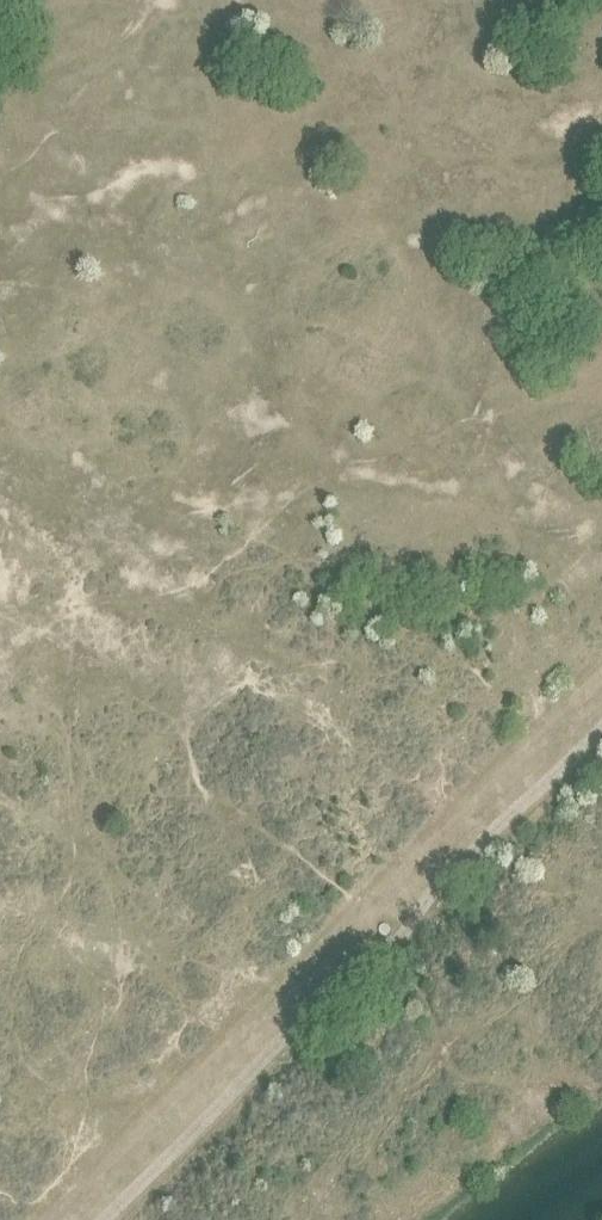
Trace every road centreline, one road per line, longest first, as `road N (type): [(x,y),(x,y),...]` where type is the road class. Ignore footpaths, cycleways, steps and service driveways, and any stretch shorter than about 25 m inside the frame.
road 1 (track): [(104,1219),(326,1004),(392,951),(601,730)]

